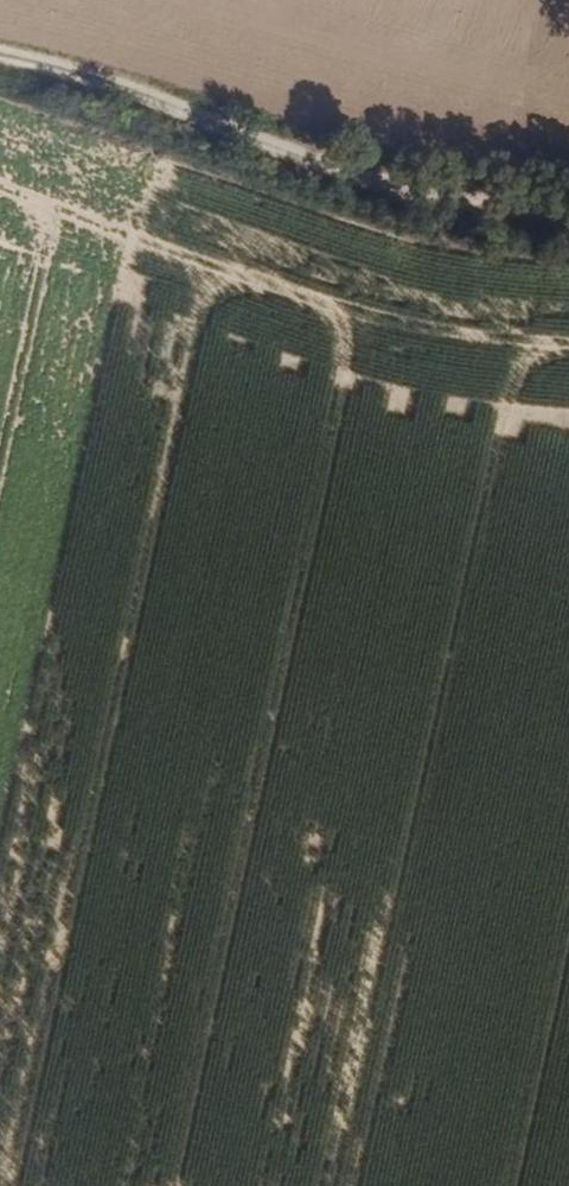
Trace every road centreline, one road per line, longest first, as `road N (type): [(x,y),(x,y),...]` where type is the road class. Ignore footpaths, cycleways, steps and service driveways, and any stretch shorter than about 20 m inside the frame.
road 1 (track): [(568,218),(432,191),(215,119),(0,67)]

